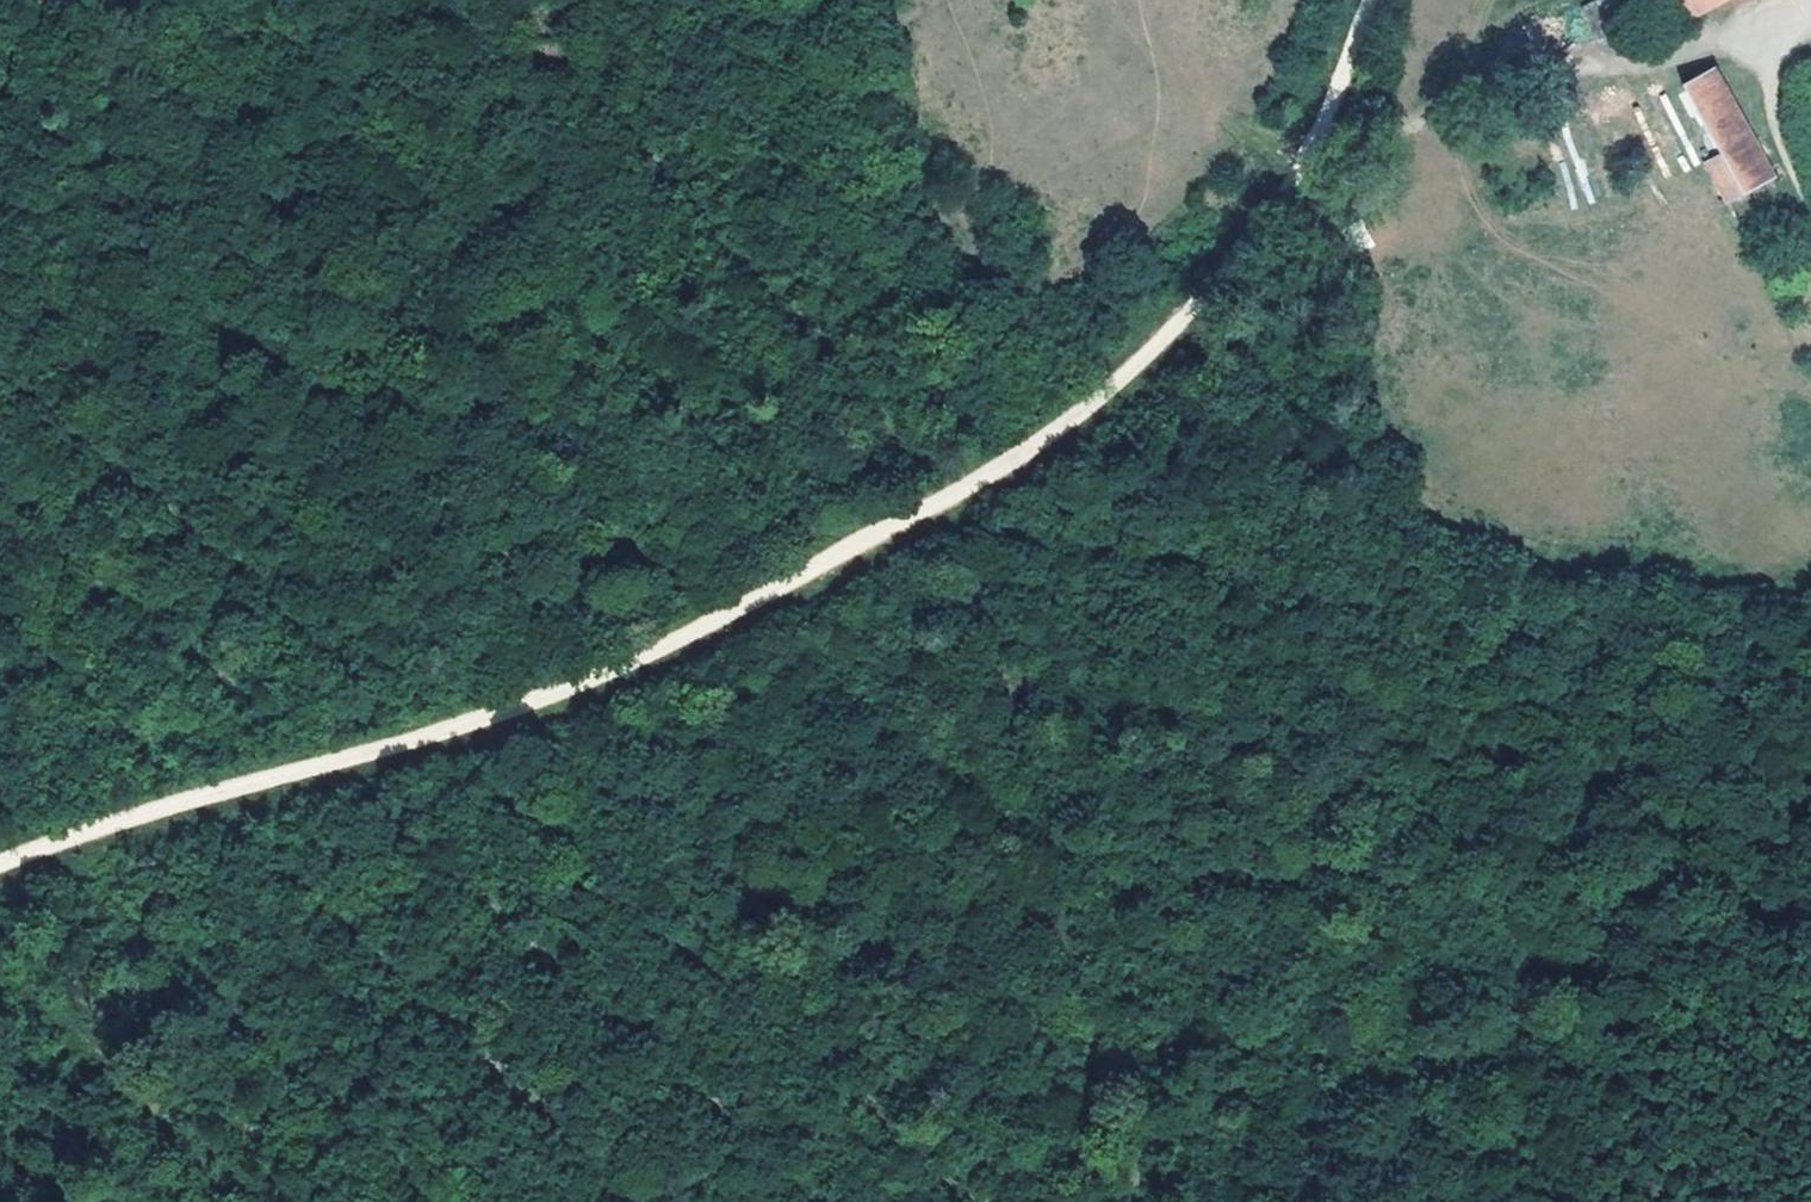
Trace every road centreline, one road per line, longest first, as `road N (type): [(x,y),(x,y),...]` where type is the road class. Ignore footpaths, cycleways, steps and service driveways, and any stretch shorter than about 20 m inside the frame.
road 1 (track): [(1387,0),(1342,111),(1173,343),(1024,475),(642,671),(0,872)]
road 2 (track): [(1404,1201),(1810,877)]

